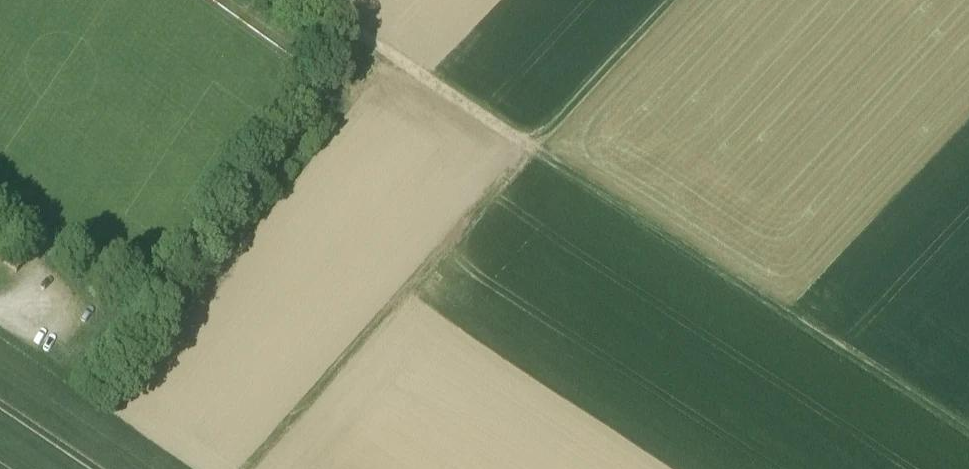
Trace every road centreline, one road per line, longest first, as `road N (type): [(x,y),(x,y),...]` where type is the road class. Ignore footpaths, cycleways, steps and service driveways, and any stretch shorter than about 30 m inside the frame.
road 1 (track): [(968,435),(529,148)]
road 2 (track): [(529,148),(244,468)]
road 3 (track): [(302,0),(529,148)]
road 4 (track): [(529,148),(669,0)]

